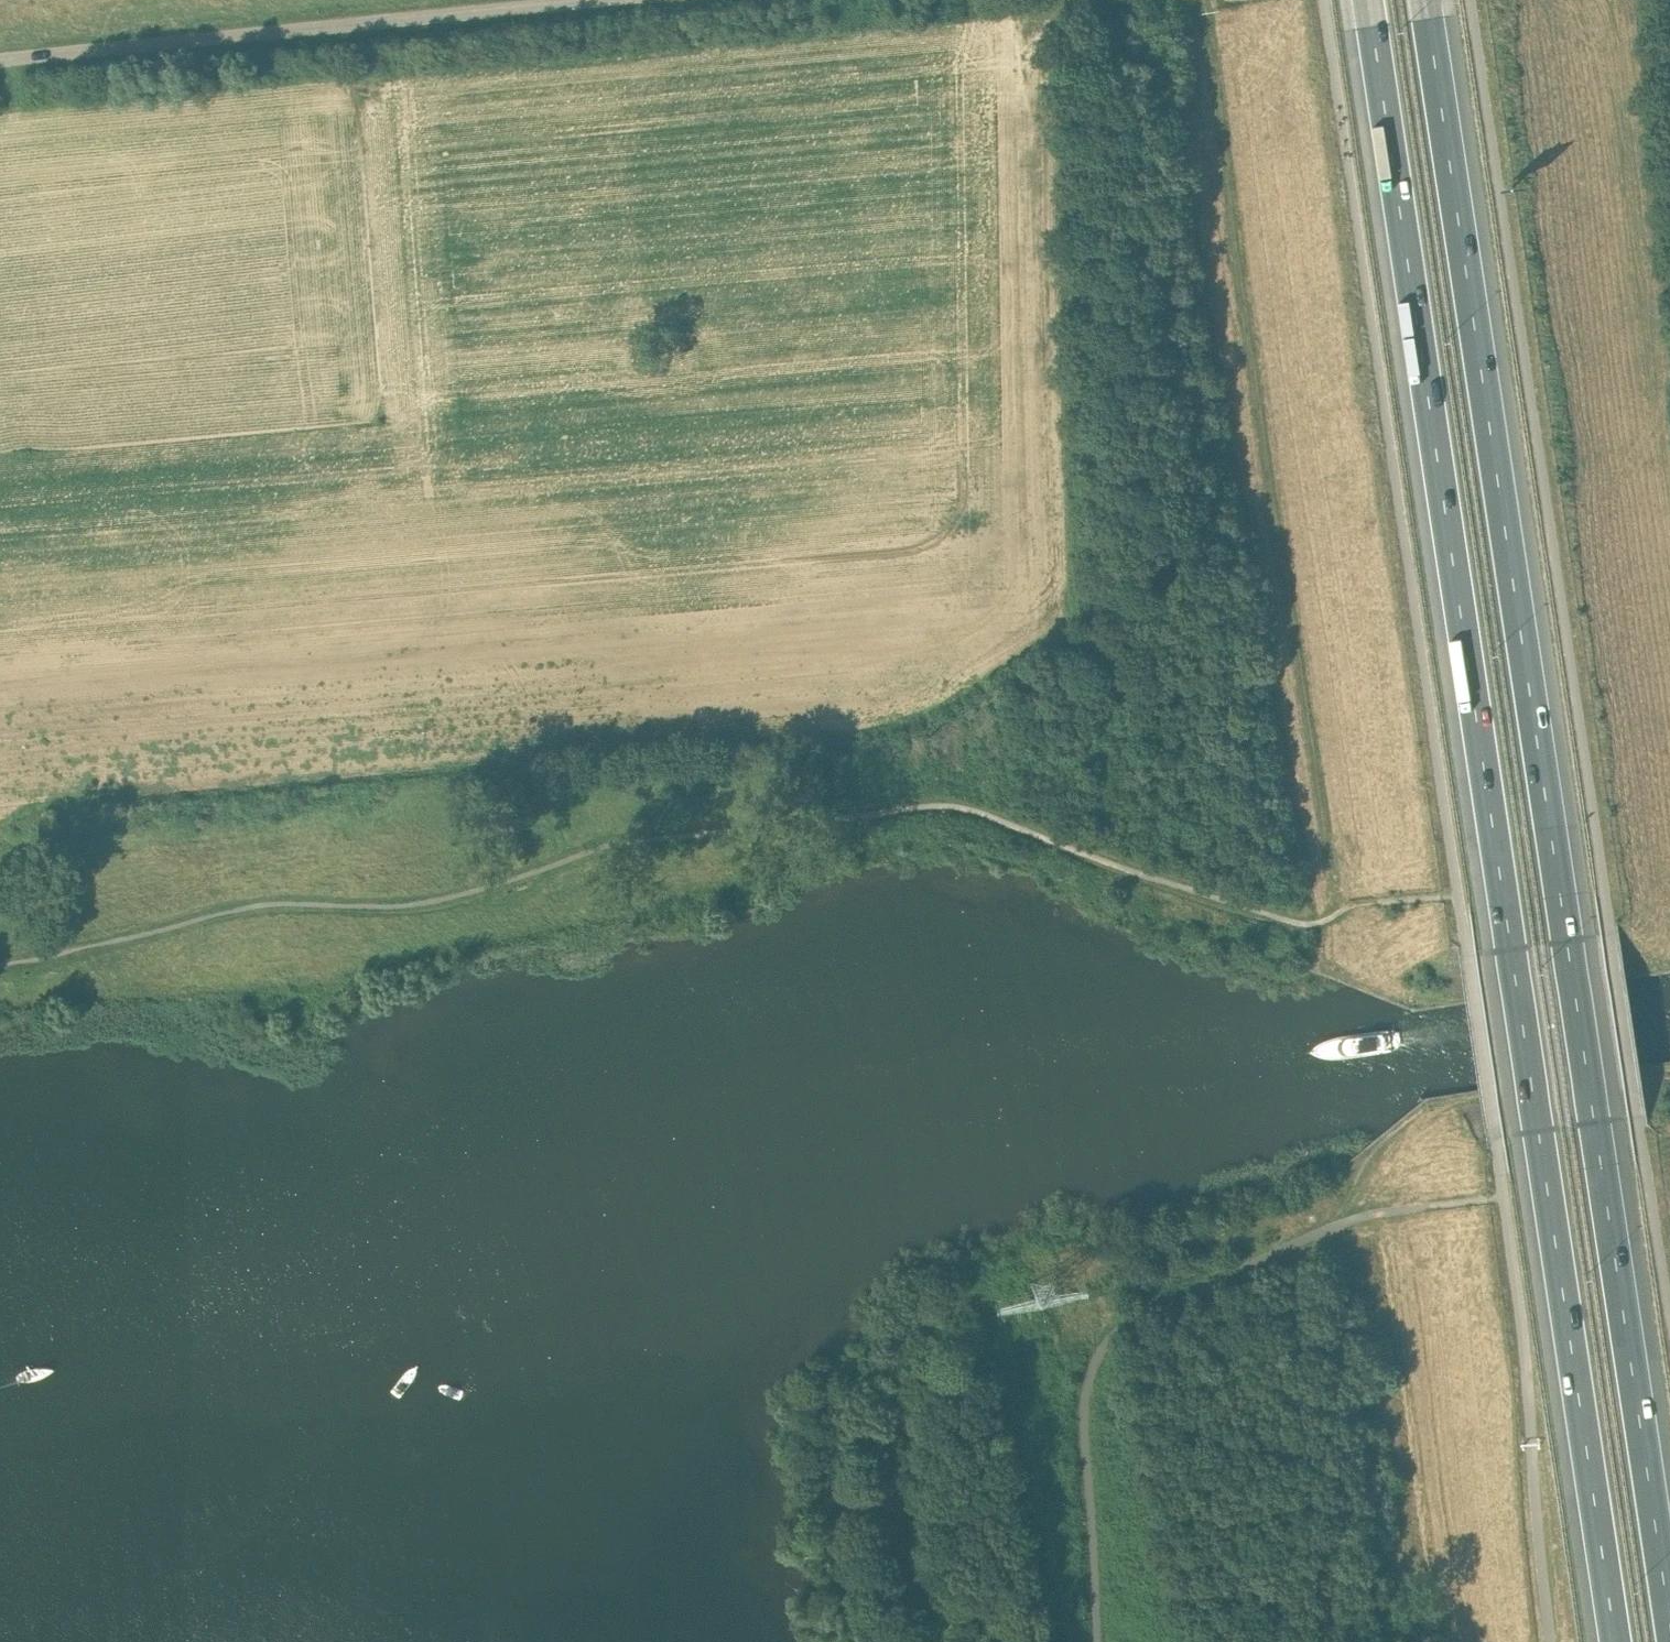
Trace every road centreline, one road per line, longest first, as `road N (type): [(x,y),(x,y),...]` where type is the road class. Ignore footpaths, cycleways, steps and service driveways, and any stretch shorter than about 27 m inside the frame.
road 1 (motorway): [(1369,0),(1616,1641)]
road 2 (motorway): [(1669,1622),(1425,0)]
road 3 (unclassified): [(0,63),(604,0)]

